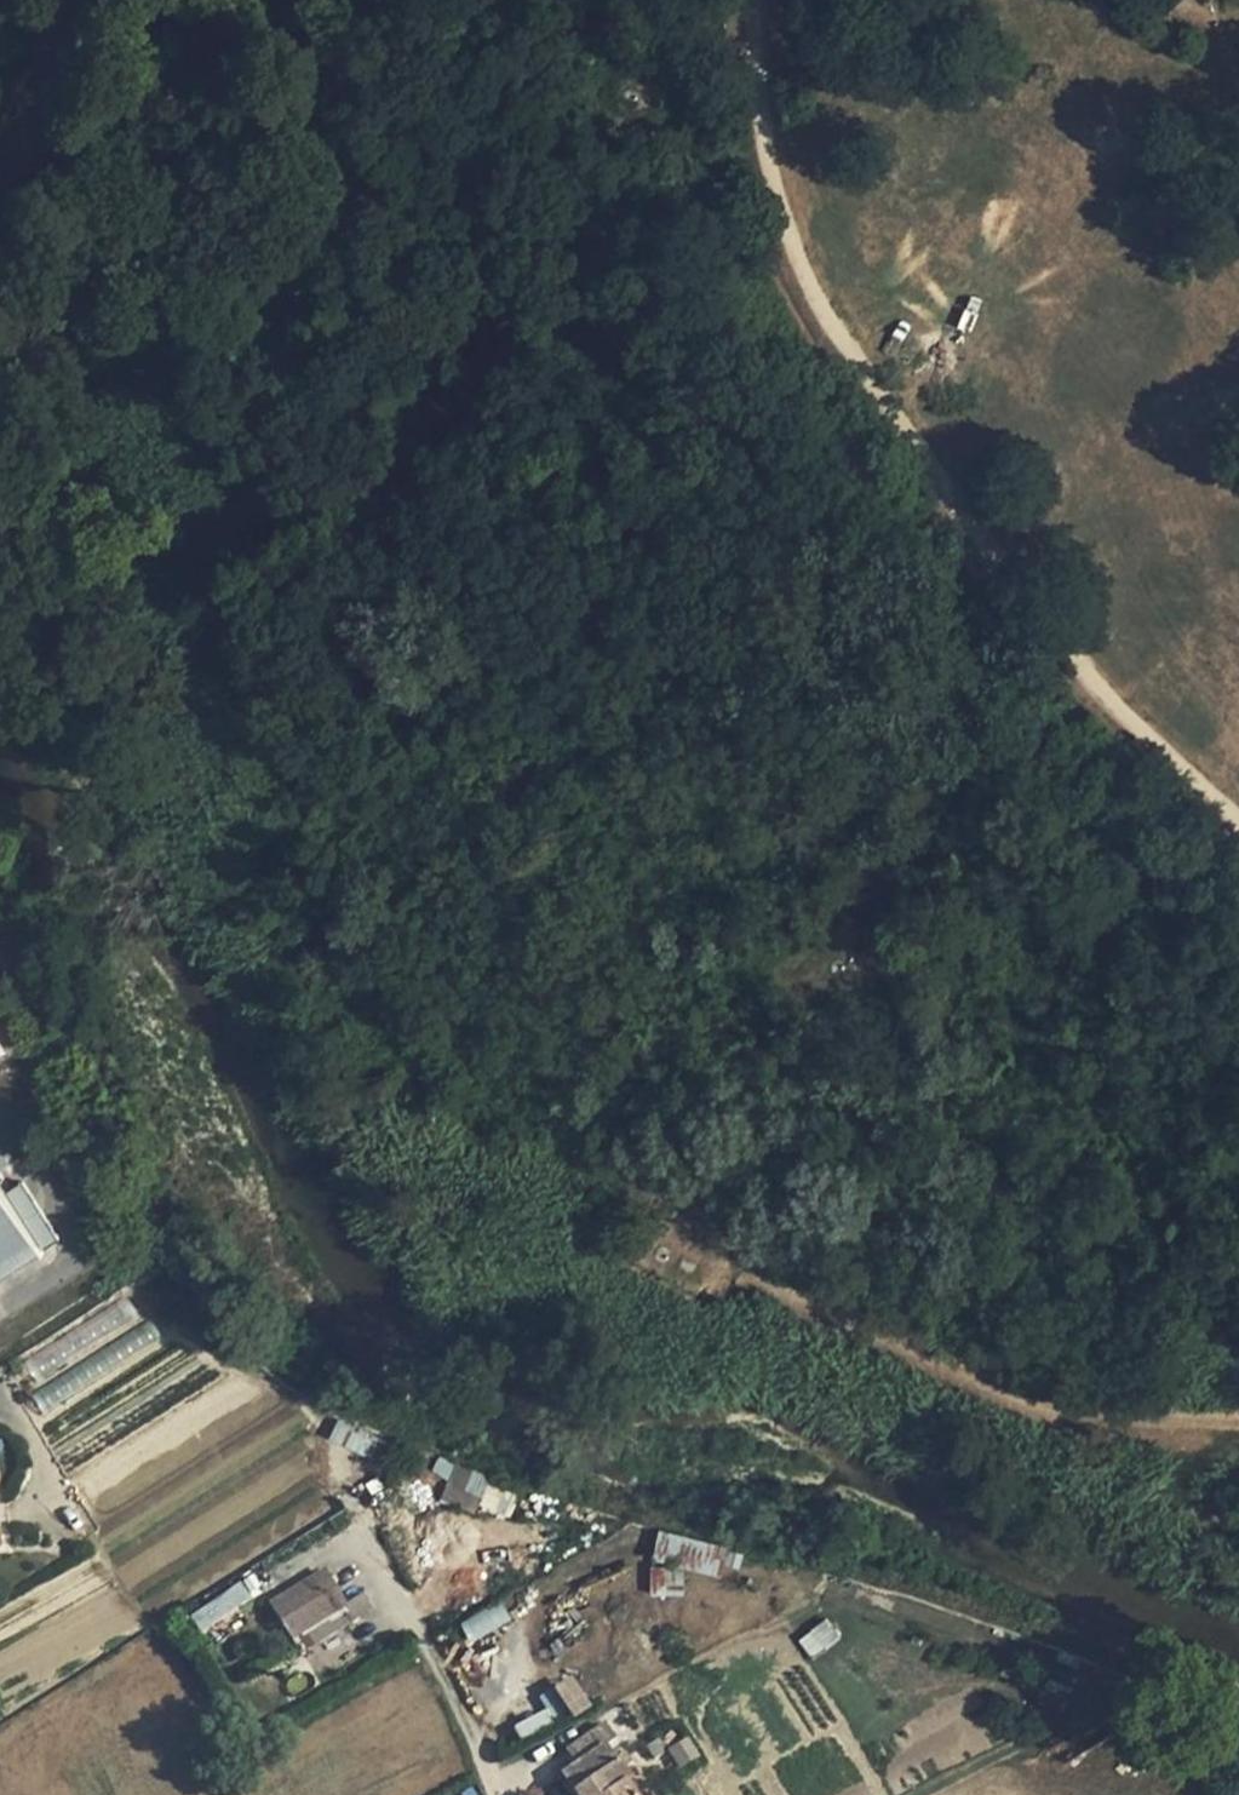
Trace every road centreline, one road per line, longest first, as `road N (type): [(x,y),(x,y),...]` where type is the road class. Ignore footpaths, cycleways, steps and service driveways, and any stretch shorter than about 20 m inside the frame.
road 1 (track): [(748,0),(771,189),(808,285),(1025,619),(1238,828)]

